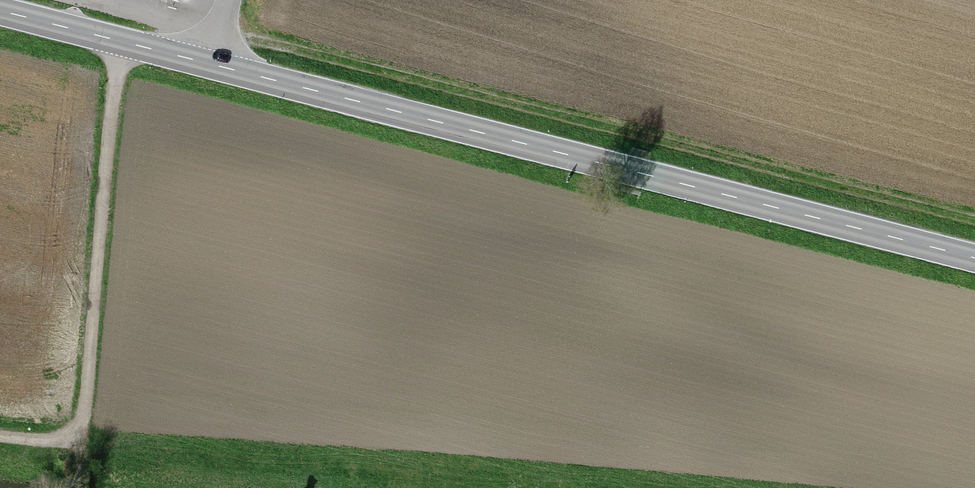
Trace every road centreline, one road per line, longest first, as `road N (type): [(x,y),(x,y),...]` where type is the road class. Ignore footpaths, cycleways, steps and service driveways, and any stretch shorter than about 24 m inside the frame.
road 1 (secondary): [(0,11),(974,259)]
road 2 (track): [(974,227),(219,39)]
road 3 (track): [(0,441),(80,447),(122,42)]
road 4 (track): [(75,0),(219,39)]

